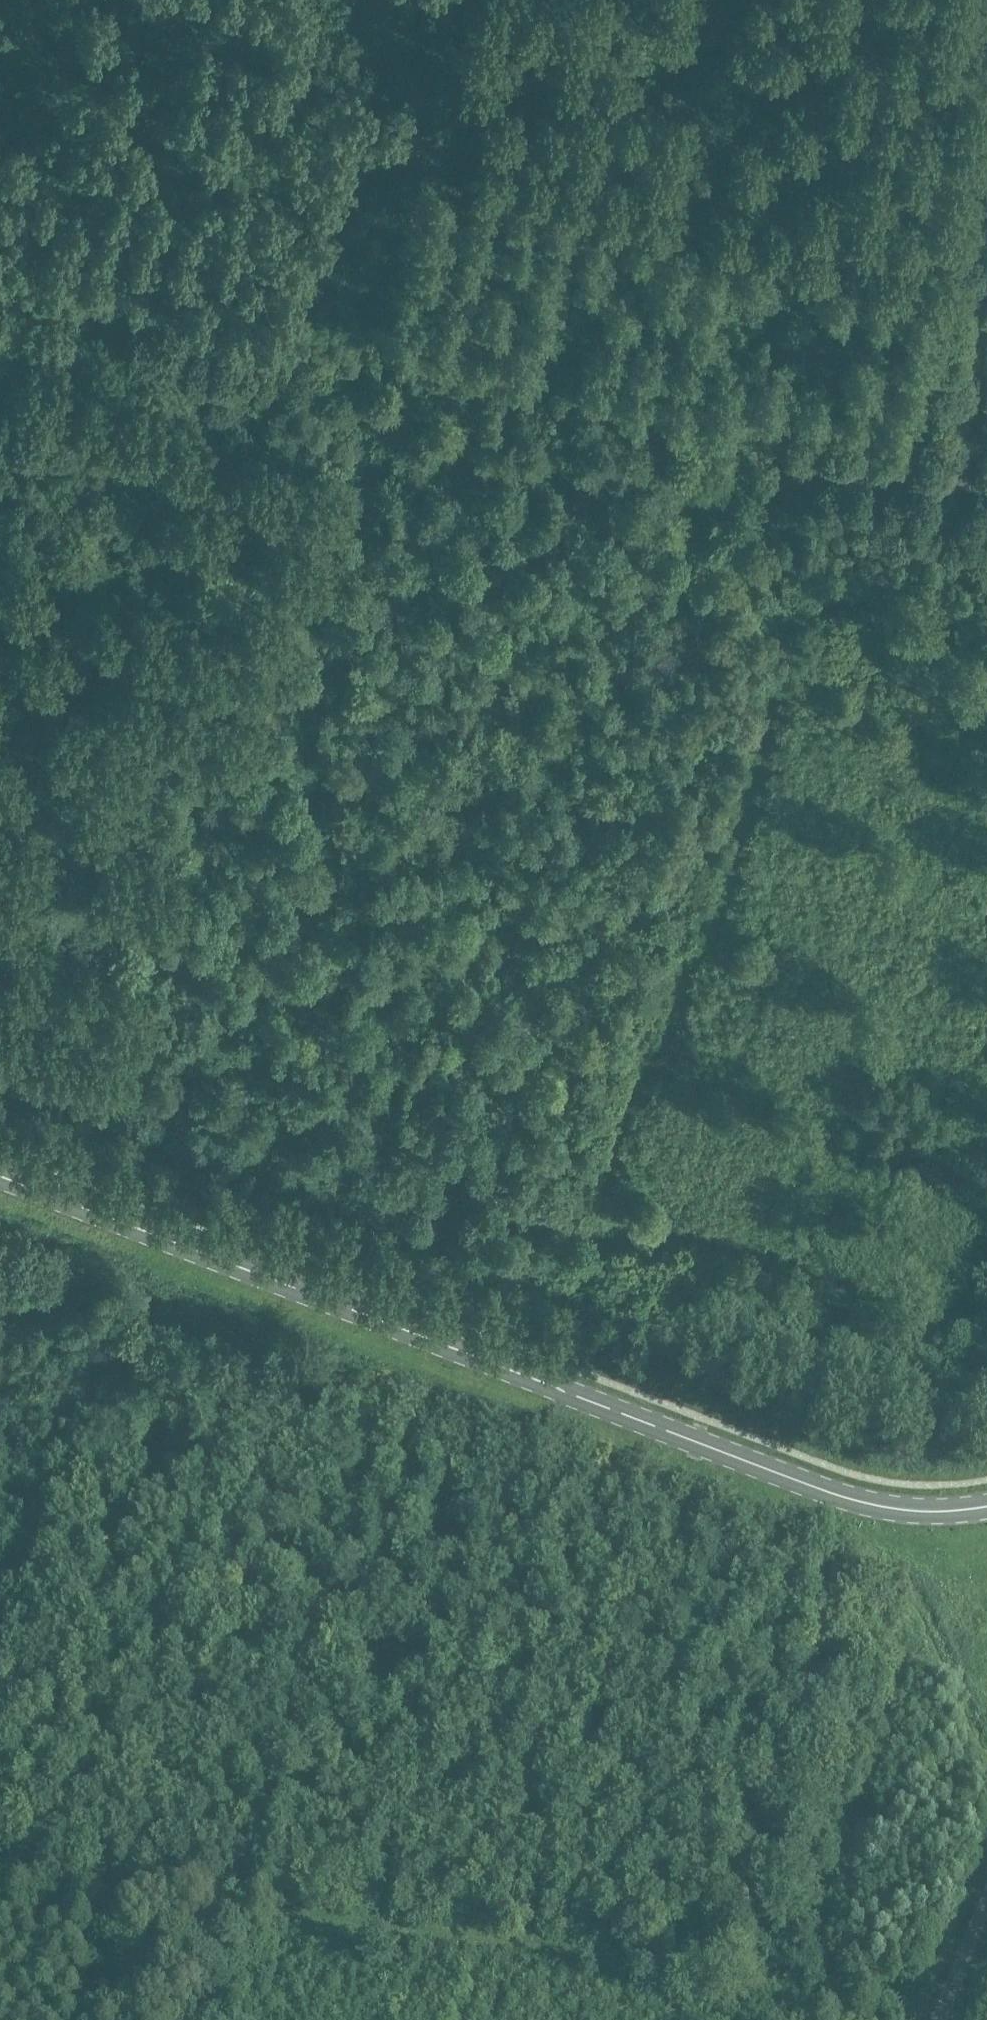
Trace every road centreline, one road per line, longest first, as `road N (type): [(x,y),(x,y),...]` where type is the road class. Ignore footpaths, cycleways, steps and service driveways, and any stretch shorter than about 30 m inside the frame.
road 1 (tertiary): [(986,1505),(944,1511),(852,1500),(0,1178)]
road 2 (track): [(986,500),(780,444),(252,330),(0,261)]
road 3 (track): [(0,1869),(951,1992)]
road 4 (unclassified): [(939,2019),(986,1899)]

